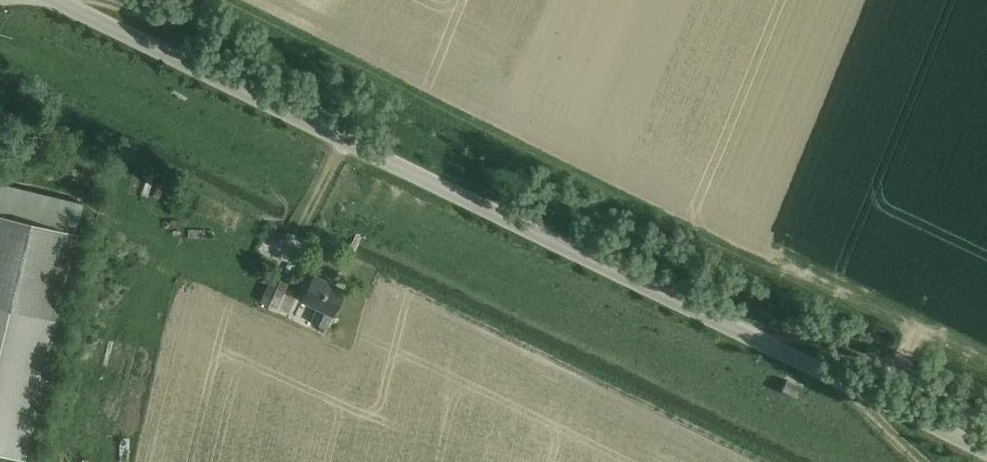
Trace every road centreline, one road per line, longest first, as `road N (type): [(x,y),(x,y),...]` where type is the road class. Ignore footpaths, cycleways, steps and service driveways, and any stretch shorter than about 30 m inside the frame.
road 1 (unclassified): [(986,453),(53,0)]
road 2 (track): [(746,335),(836,349),(986,420)]

